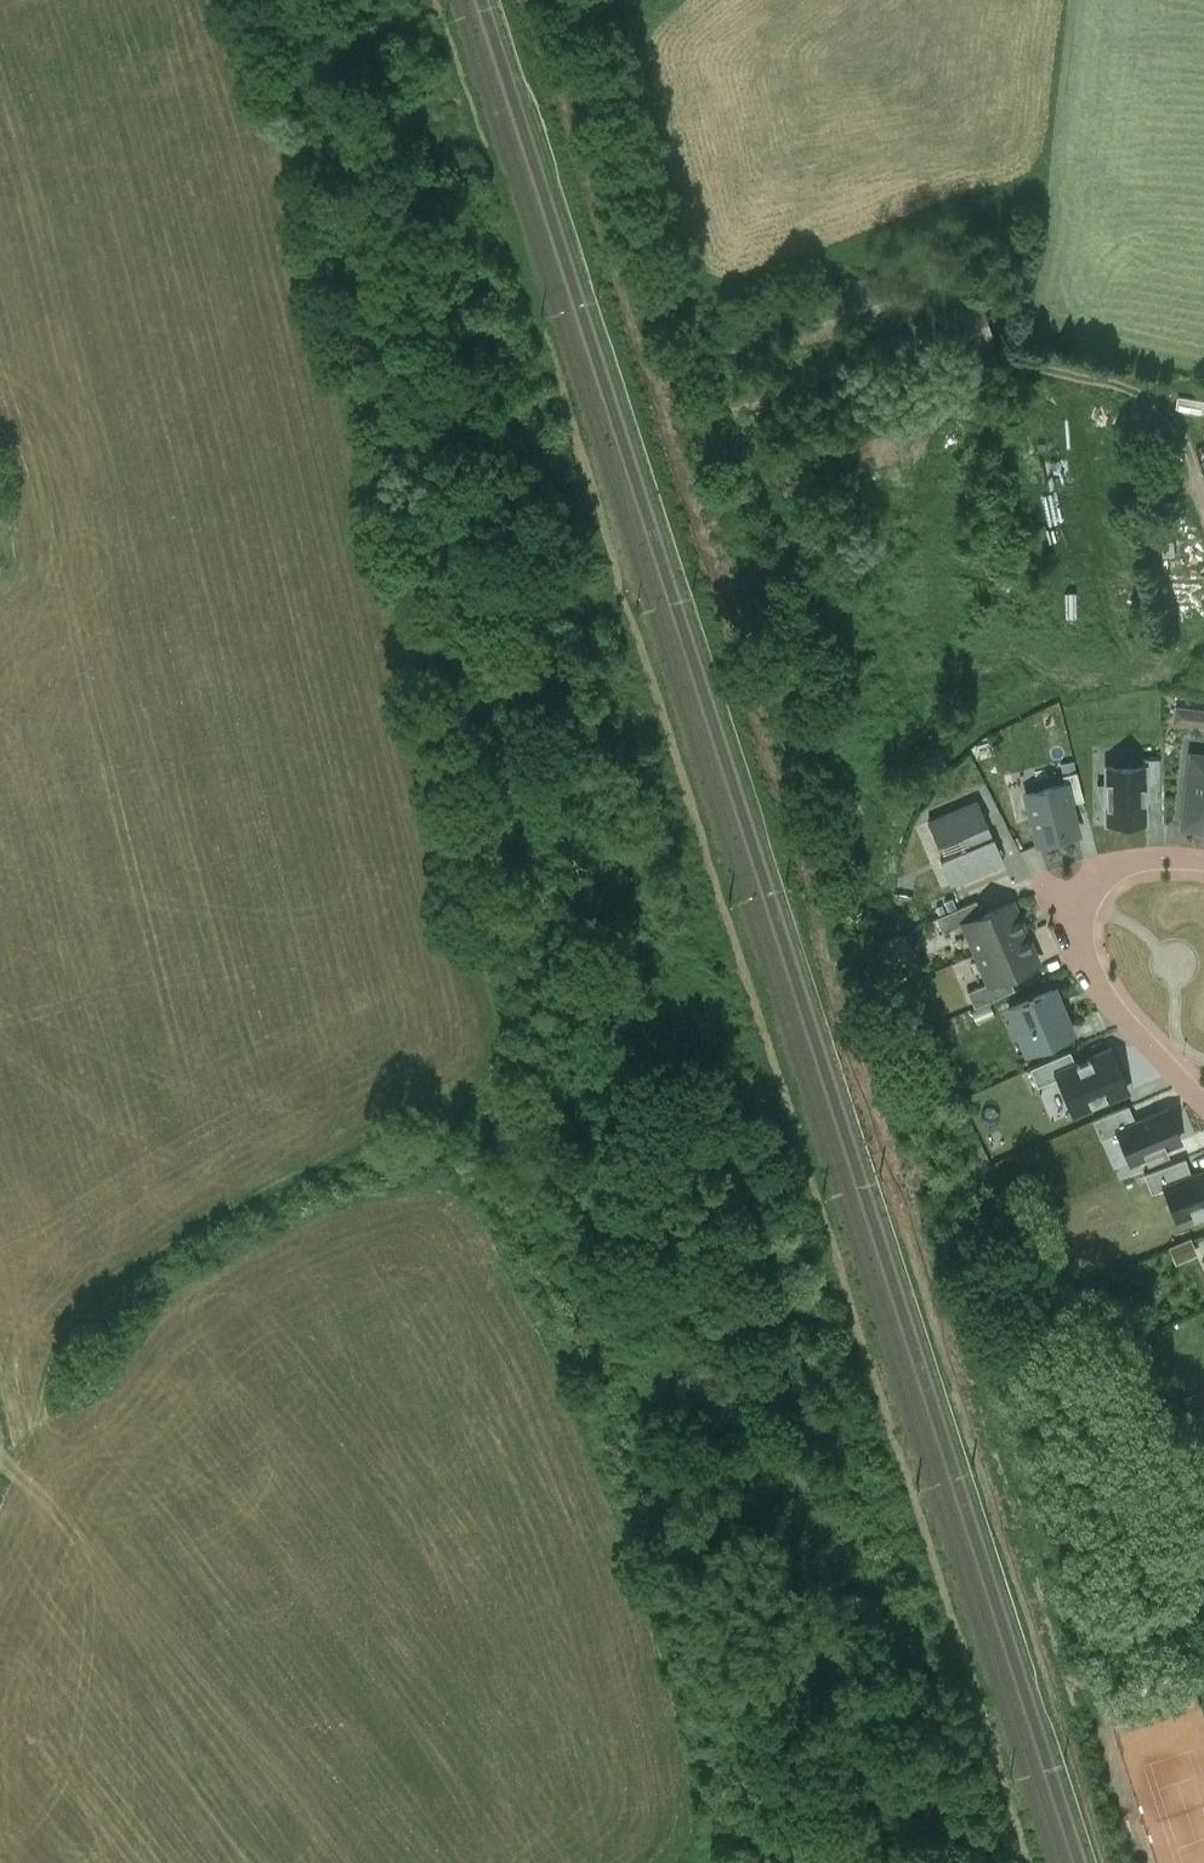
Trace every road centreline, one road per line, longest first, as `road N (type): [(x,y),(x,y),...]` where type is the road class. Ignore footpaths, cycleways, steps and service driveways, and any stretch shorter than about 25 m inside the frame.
road 1 (residential): [(1203,857),(1108,863),(1076,898),(1074,949),(1099,990),(1203,1104)]

